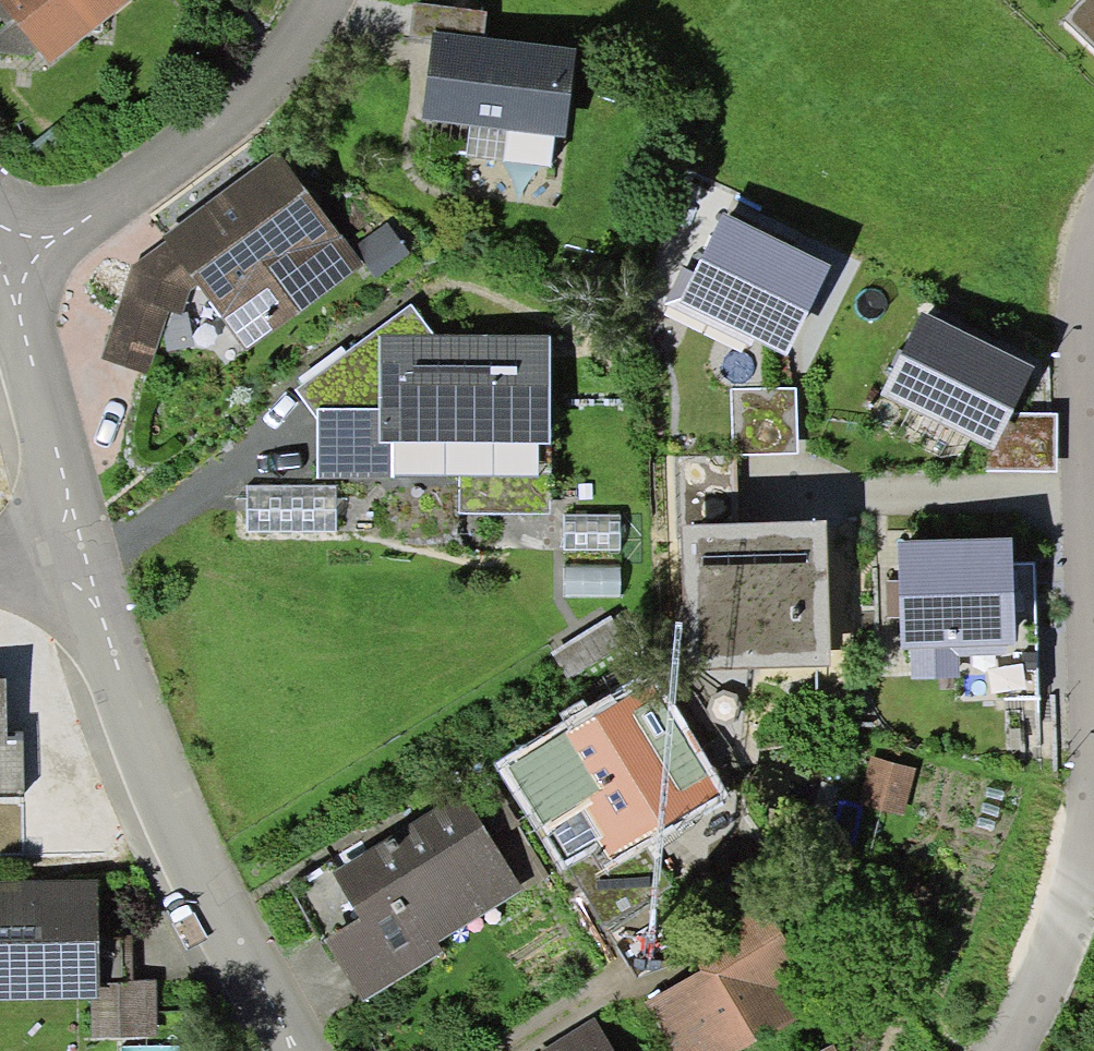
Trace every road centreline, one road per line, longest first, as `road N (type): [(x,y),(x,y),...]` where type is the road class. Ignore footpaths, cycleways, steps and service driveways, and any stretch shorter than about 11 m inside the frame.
road 1 (unclassified): [(290,1050),(162,806),(72,561)]
road 2 (residential): [(0,252),(138,190),(257,101),(314,33),(327,0)]
road 3 (unclassified): [(72,561),(52,439),(0,253)]
road 4 (residential): [(1006,1050),(1076,934),(1093,851)]

